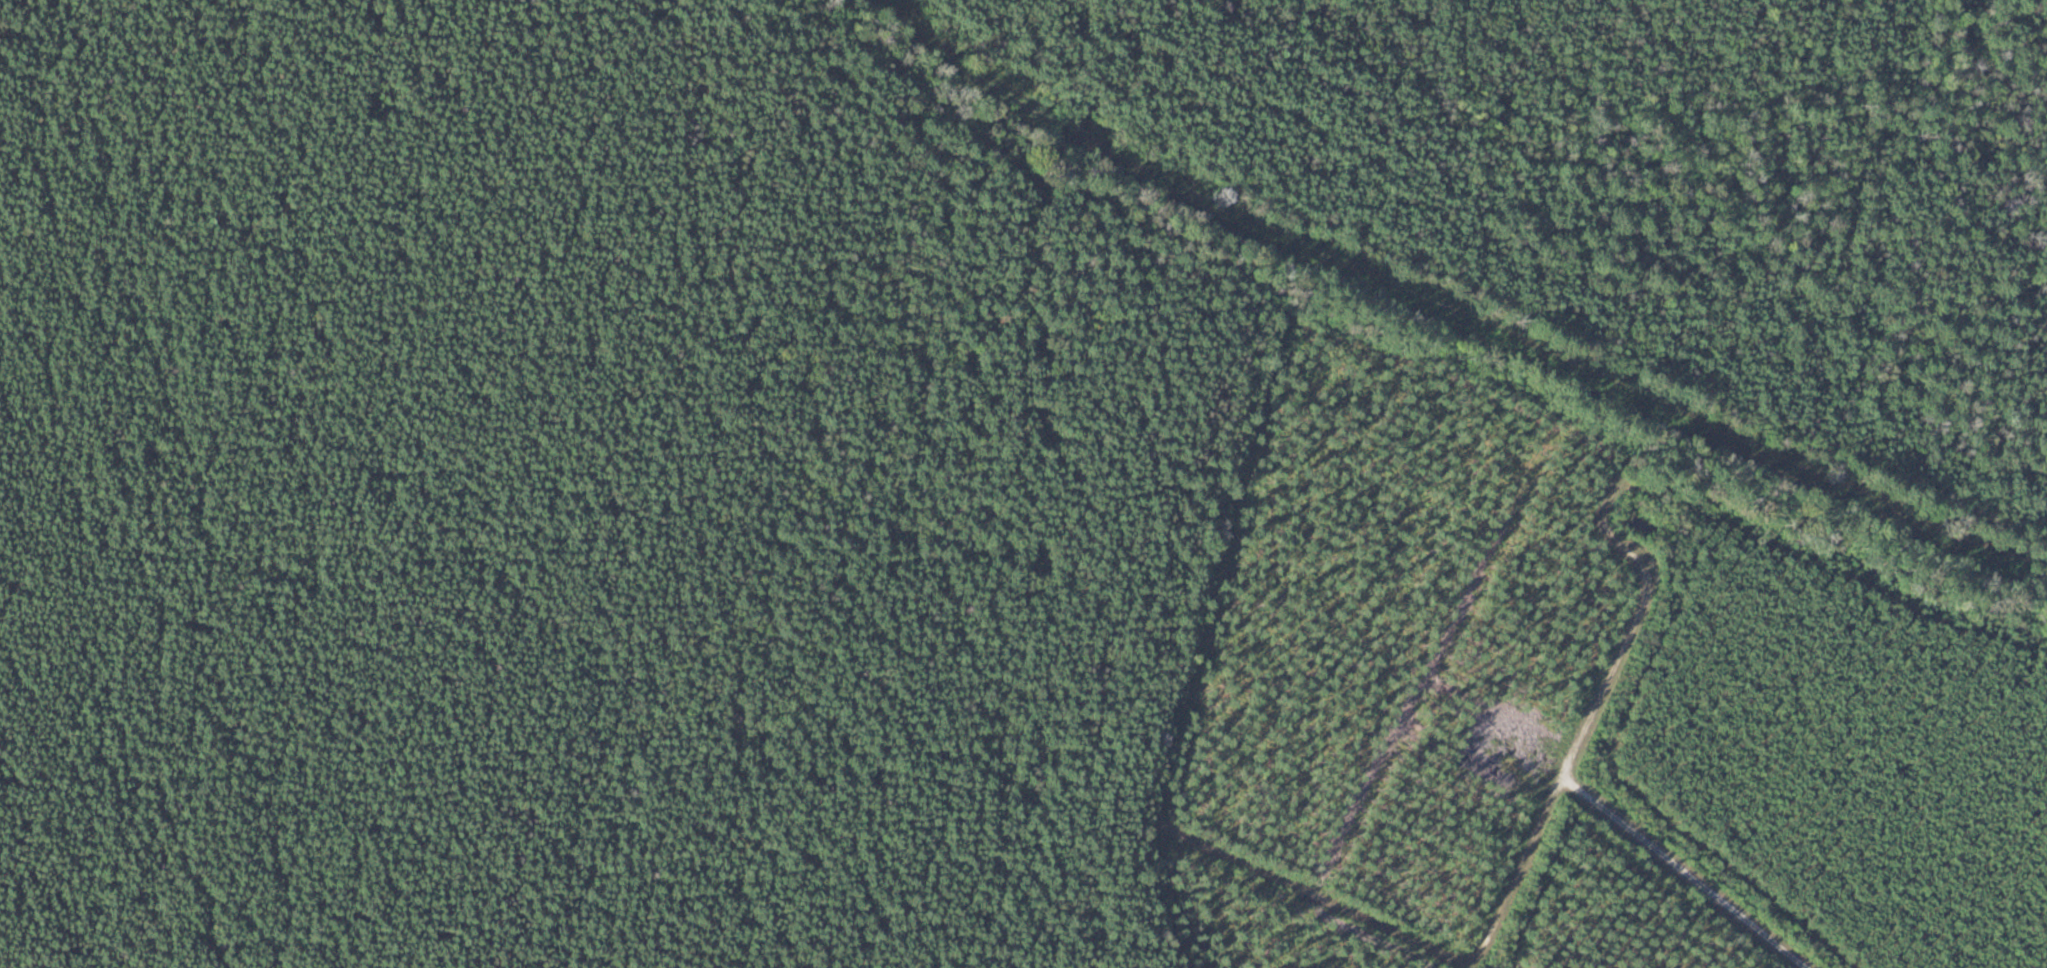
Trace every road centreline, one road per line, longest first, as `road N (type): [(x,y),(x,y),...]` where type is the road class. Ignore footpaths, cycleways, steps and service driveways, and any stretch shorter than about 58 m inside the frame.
road 1 (track): [(1839,967),(1588,757),(1593,715),(1677,531)]

